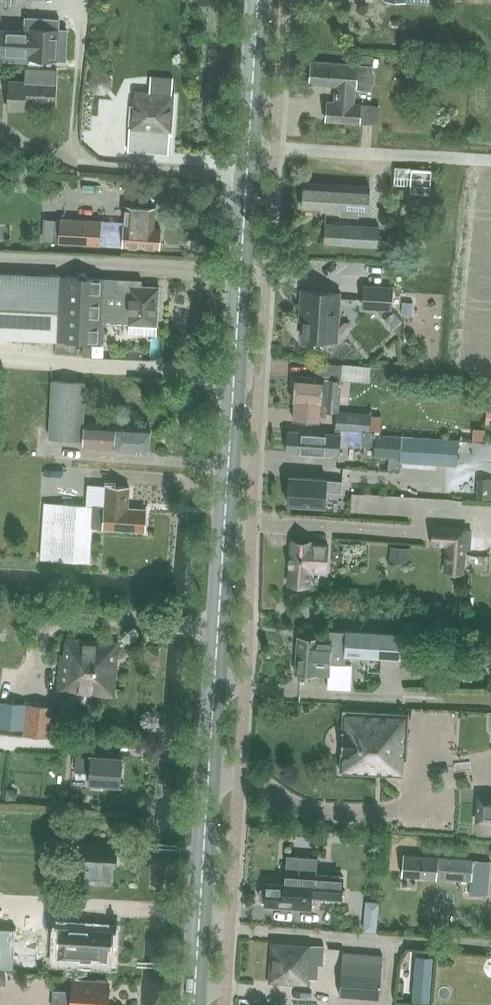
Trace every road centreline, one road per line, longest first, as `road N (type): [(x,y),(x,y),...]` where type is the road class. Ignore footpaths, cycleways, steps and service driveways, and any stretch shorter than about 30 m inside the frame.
road 1 (tertiary): [(194,1004),(258,0)]

